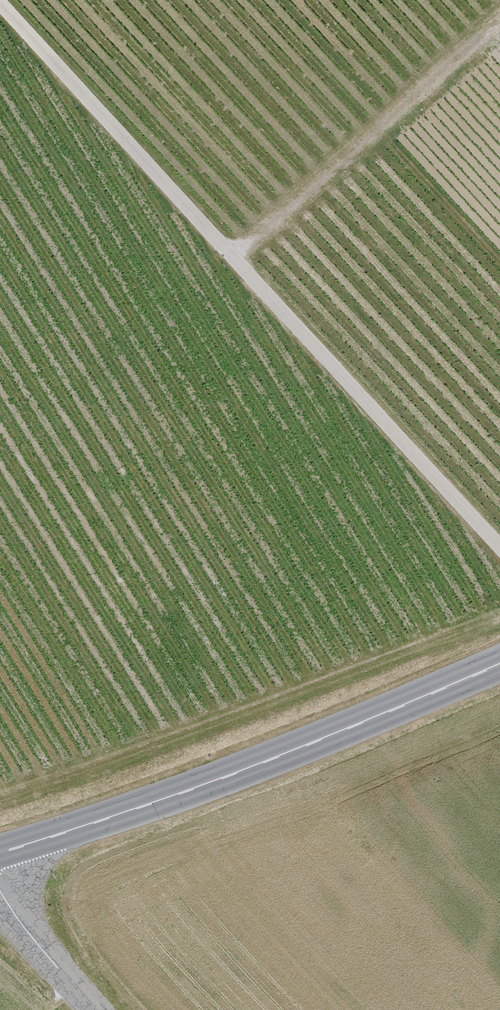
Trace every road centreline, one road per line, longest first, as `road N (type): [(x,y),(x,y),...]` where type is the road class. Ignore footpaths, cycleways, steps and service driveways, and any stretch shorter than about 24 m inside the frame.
road 1 (track): [(499,546),(0,3)]
road 2 (secondary): [(0,853),(269,761),(499,664)]
road 3 (track): [(499,13),(225,246)]
road 4 (tertiary): [(96,1009),(0,891)]

